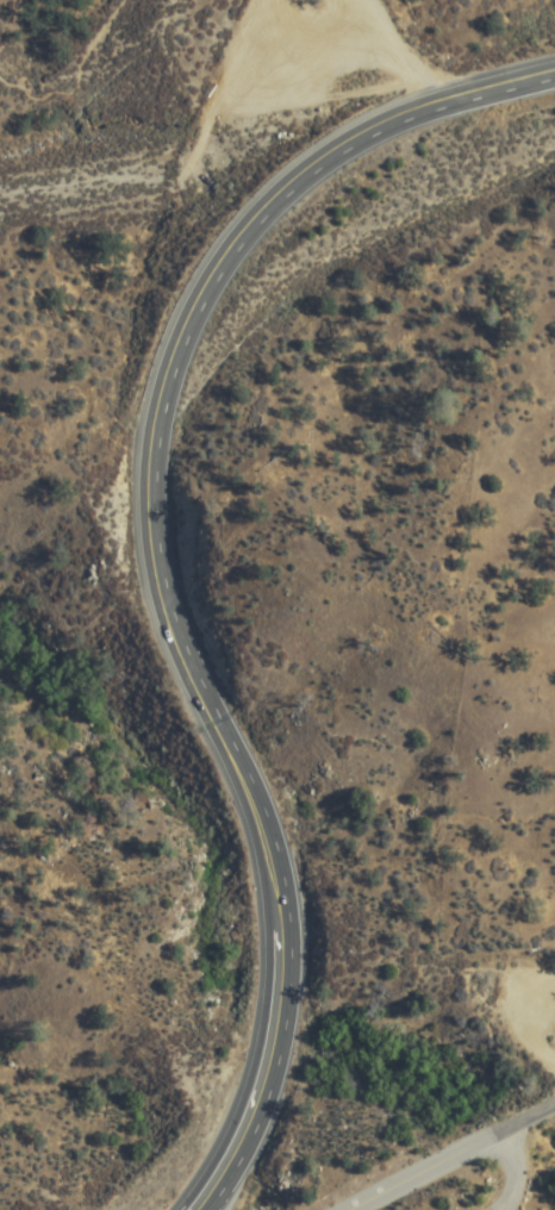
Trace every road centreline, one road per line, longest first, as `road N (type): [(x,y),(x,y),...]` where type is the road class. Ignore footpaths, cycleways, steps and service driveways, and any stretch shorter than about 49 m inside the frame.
road 1 (primary): [(554,73),(438,102),(307,176),(231,267),(176,367),(152,468),(158,575),(268,846),(286,991),(276,1065),(218,1190),(199,1209)]
road 2 (track): [(438,102),(382,46),(336,35),(291,67),(208,149),(88,189),(0,206)]
road 3 (residential): [(554,1105),(344,1209)]

